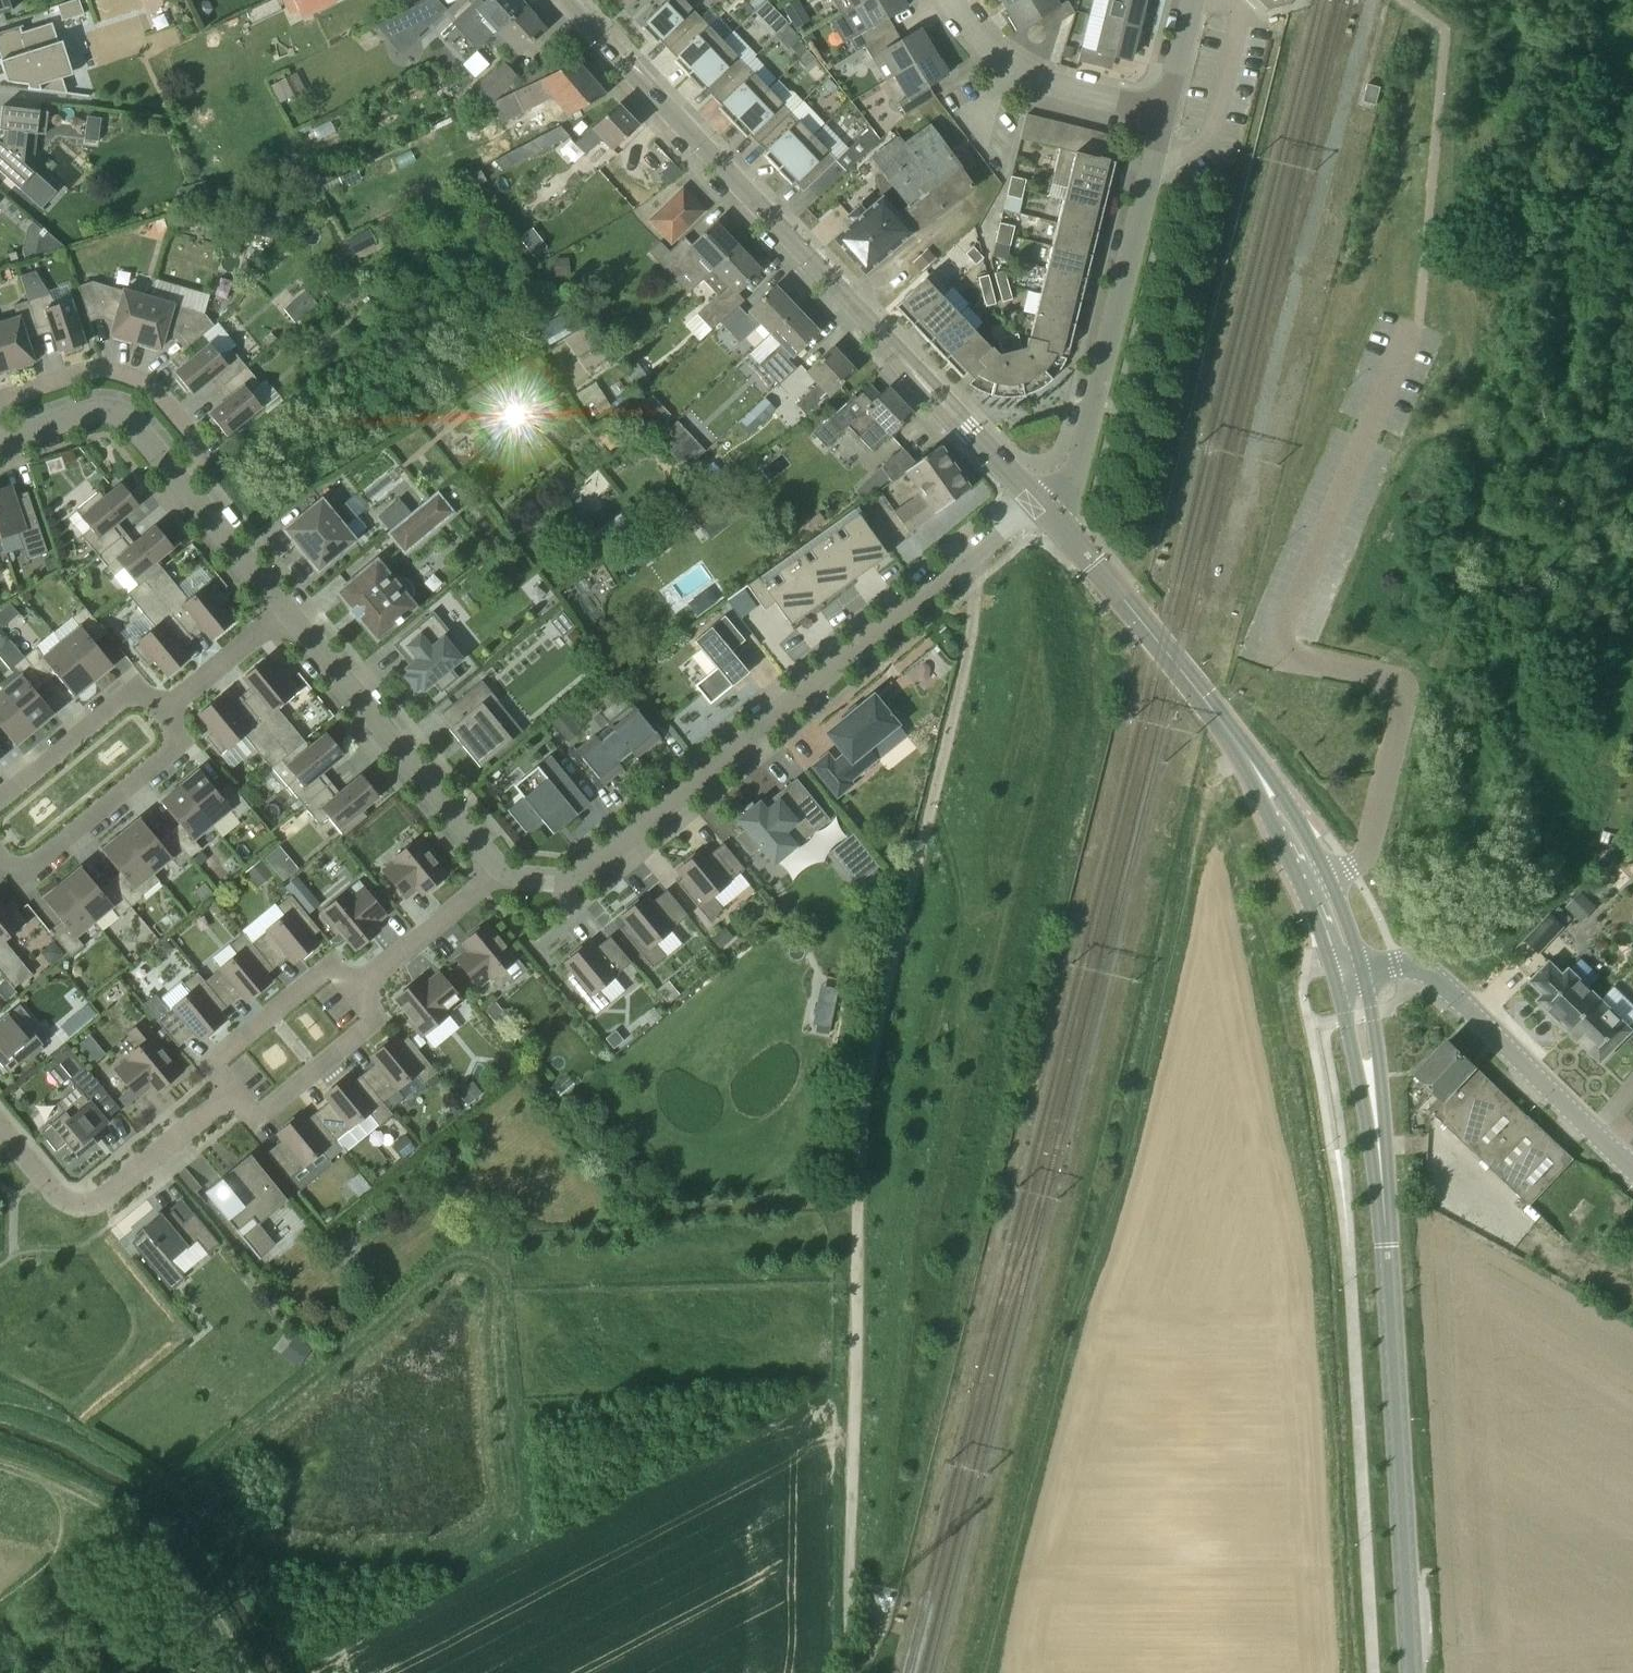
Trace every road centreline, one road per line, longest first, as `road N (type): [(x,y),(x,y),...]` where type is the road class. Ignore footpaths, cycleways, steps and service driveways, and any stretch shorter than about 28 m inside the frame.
road 1 (unclassified): [(848,1672),(867,1074),(964,684),(977,595),(964,565)]
road 2 (track): [(983,1672),(1128,1156),(1229,733)]
road 3 (tertiary): [(1041,506),(561,0)]
road 4 (residential): [(495,874),(555,883),(585,873),(964,565)]
road 5 (tertiary): [(1413,1672),(1382,1167)]
road 6 (residential): [(1041,506),(1076,461),(1165,115)]
road 7 (unclassified): [(1632,1171),(1431,975),(1412,965),(1362,965)]
road 8 (residential): [(495,874),(285,617)]
road 9 (tertiary): [(1229,733),(1041,506)]
road 10 (residential): [(0,401),(88,372),(142,383),(203,454),(172,479)]
road 11 (tertiary): [(1362,965),(1330,881),(1287,800),(1229,733)]
road 12 (tertiary): [(1229,733),(1333,970)]
road 13 (residential): [(0,862),(32,865),(171,753),(167,710)]
road 14 (residential): [(1165,115),(1043,81),(1009,64),(981,42),(954,0)]
road 15 (residential): [(234,1097),(108,1200),(64,1198),(44,1179)]
road 16 (residential): [(234,1097),(253,1120),(378,1020),(354,991)]
road 17 (residential): [(354,991),(333,968),(211,1068),(234,1097)]
road 18 (residential): [(0,803),(114,707),(144,699),(167,710)]
road 19 (tertiary): [(1382,1167),(1387,1136),(1362,965)]
road 20 (tertiary): [(1333,970),(1382,1167)]
road 21 (residential): [(172,479),(126,423),(59,421),(2,442)]
road 22 (residential): [(495,874),(354,991)]
road 23 (residential): [(285,617),(172,479)]
road 24 (residential): [(167,710),(285,617)]

